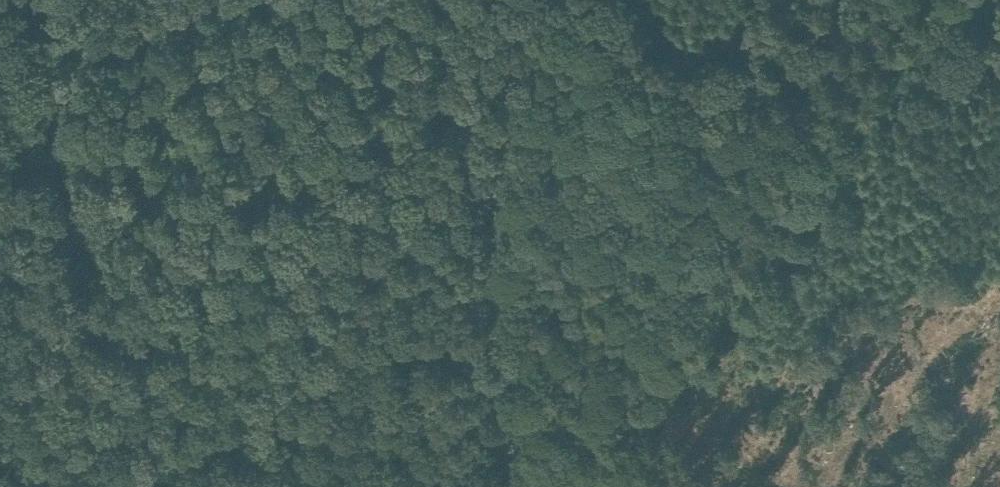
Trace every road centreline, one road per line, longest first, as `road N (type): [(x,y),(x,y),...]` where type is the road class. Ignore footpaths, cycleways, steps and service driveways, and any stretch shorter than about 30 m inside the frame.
road 1 (track): [(0,430),(136,267),(414,0)]

